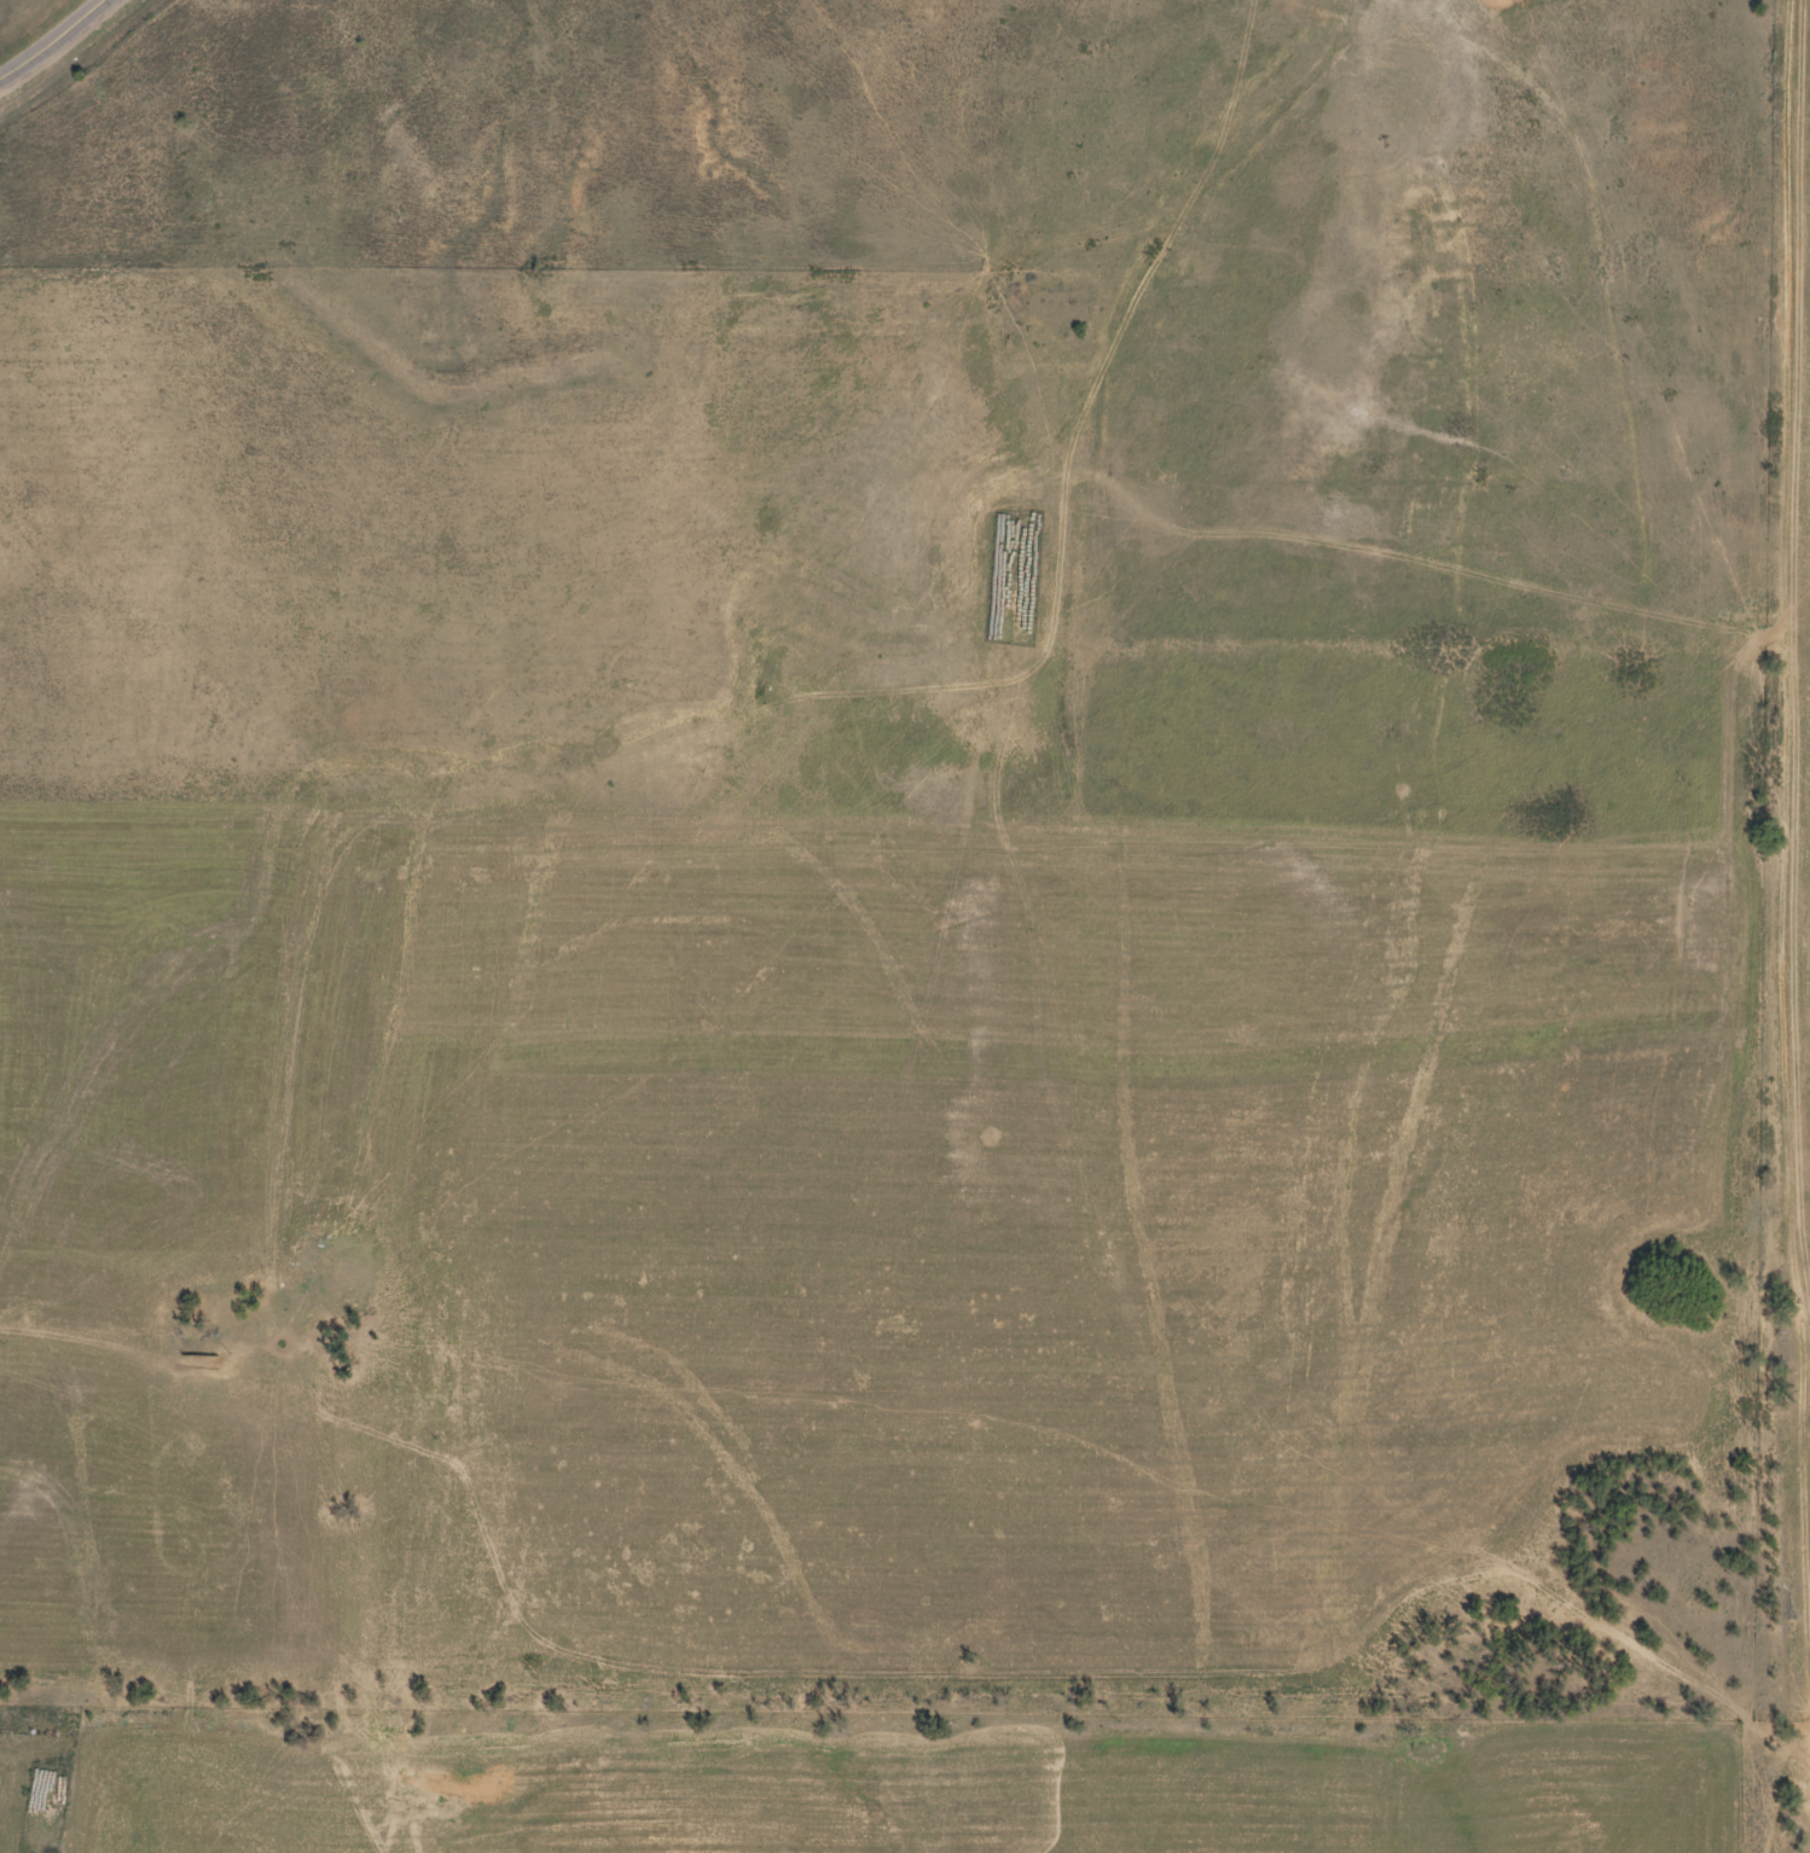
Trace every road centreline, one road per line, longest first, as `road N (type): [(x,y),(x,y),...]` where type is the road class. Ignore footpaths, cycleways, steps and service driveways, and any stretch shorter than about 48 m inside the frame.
road 1 (tertiary): [(104,0),(0,80)]

